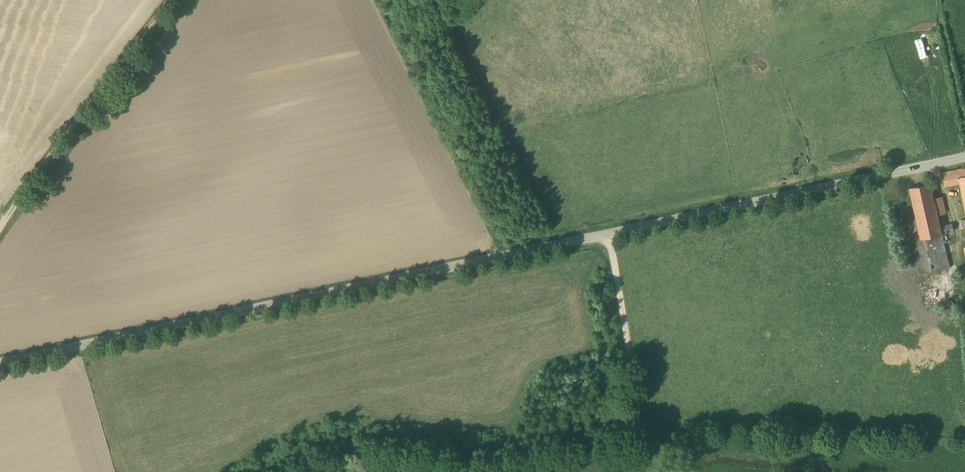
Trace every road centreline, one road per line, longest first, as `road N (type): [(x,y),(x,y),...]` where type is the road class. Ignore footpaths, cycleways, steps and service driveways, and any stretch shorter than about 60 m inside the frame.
road 1 (unclassified): [(559,243),(0,366)]
road 2 (unclassified): [(559,243),(964,155)]
road 3 (track): [(0,230),(175,0)]
road 4 (track): [(607,233),(635,398),(635,471)]

